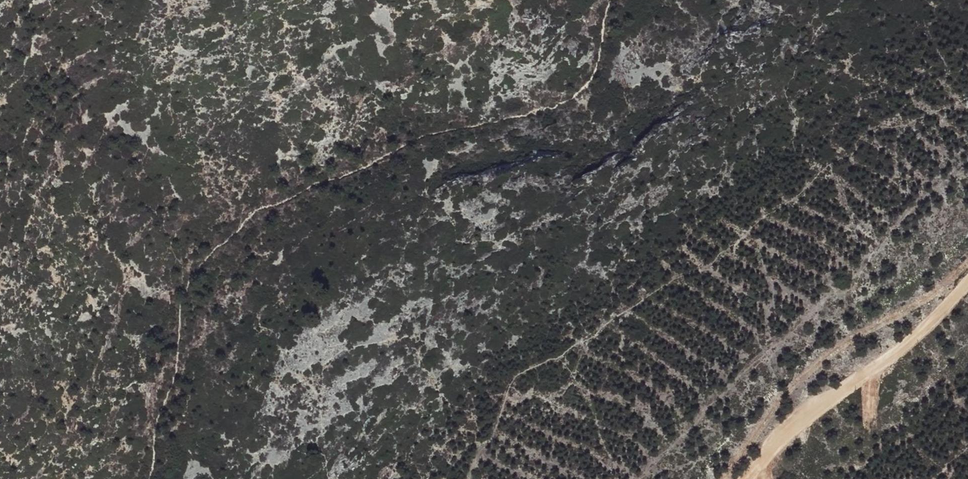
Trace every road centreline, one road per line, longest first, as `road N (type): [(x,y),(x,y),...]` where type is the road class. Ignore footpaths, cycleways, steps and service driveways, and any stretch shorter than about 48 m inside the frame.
road 1 (track): [(751,478),(804,421),(891,362),(967,283)]

